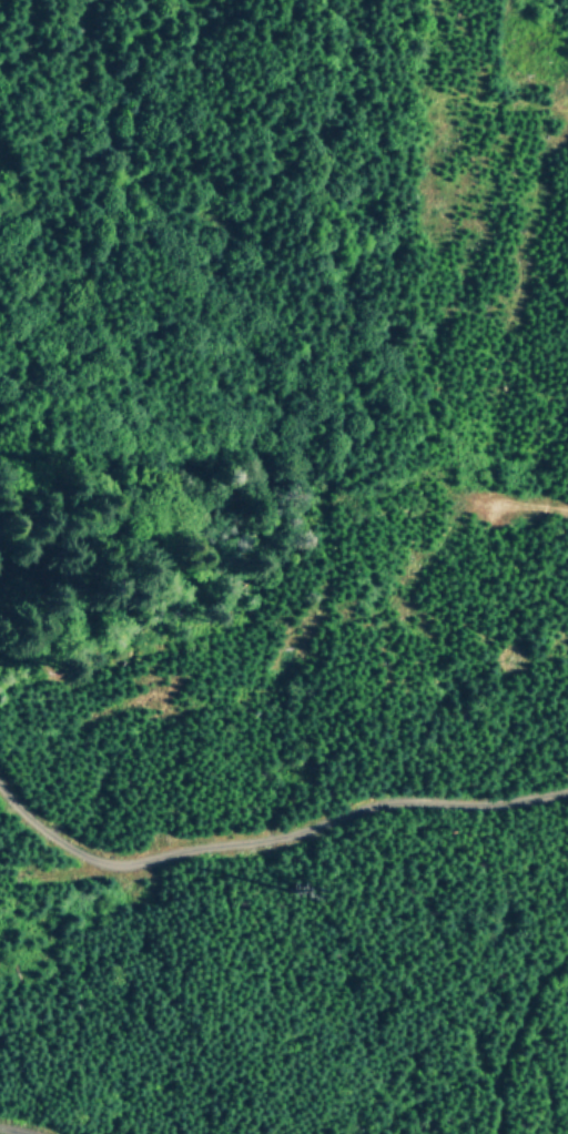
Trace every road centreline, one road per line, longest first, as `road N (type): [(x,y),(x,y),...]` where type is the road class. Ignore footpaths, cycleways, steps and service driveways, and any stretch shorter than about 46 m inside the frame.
road 1 (track): [(567,790),(129,852),(39,830),(0,776)]

